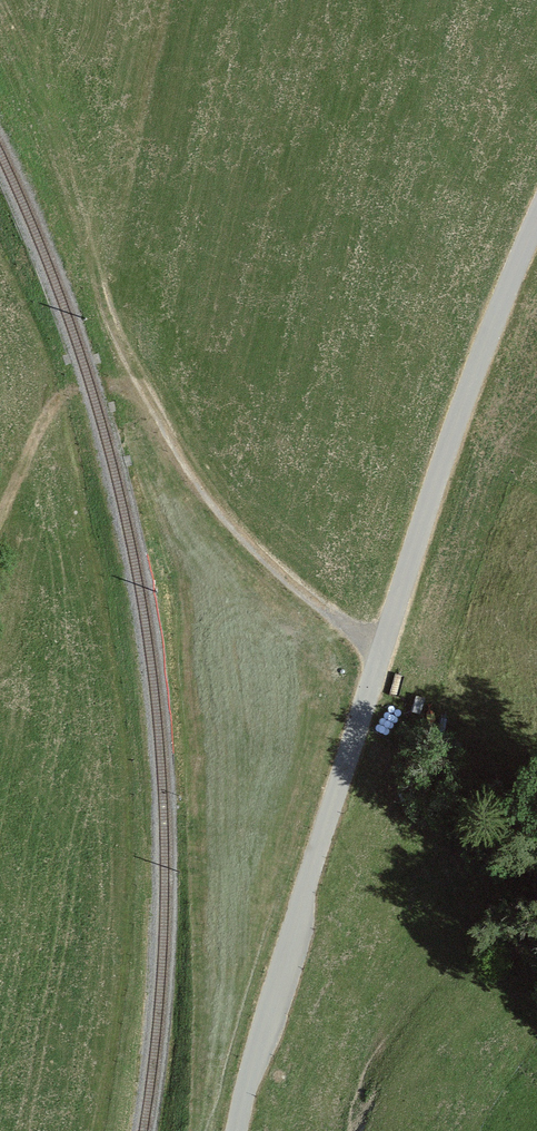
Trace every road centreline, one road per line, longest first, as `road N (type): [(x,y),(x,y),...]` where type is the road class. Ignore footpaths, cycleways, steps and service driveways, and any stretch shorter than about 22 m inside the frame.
road 1 (unclassified): [(237,1130),(440,455),(536,222)]
road 2 (track): [(378,661),(243,540),(150,398),(119,382),(55,407),(0,521)]

